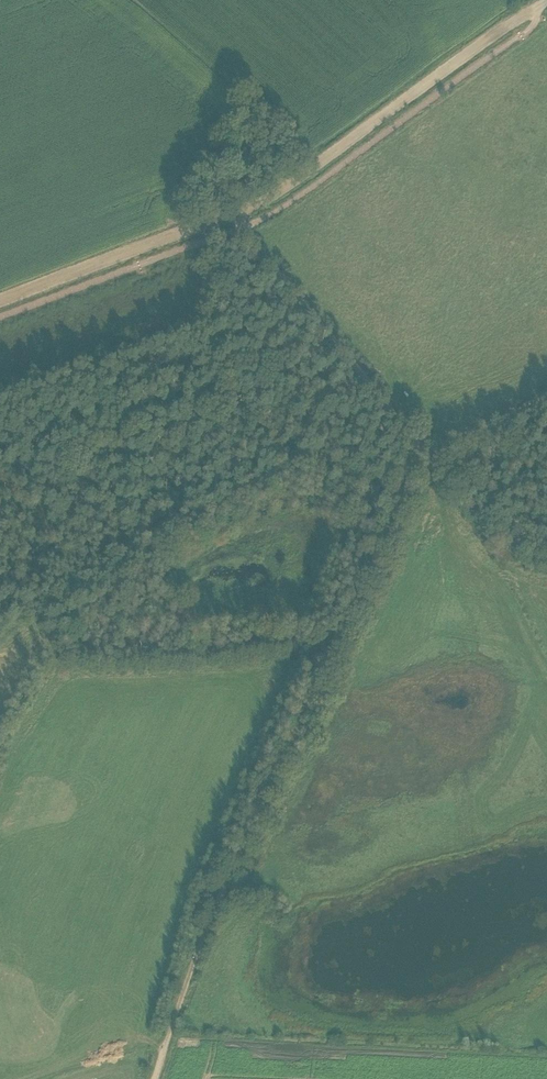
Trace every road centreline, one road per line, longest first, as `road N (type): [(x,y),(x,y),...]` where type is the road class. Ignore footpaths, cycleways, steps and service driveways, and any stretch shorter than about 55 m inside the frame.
road 1 (track): [(411,455),(404,493),(219,900),(154,1078)]
road 2 (track): [(0,300),(268,196),(539,6)]
road 3 (track): [(242,229),(392,415),(411,455)]
road 4 (track): [(546,402),(411,455)]

